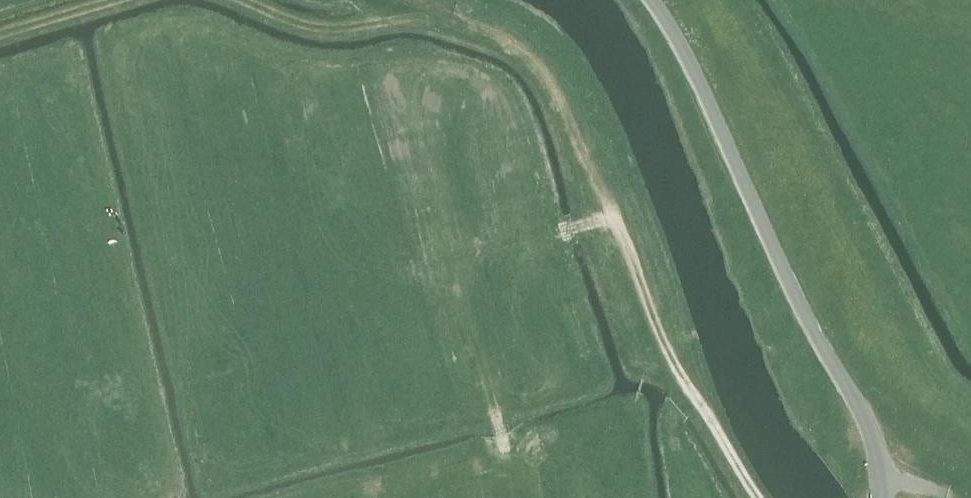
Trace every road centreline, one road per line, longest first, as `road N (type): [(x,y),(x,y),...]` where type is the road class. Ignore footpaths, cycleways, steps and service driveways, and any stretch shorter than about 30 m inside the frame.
road 1 (track): [(236,0),(337,33),(440,26),(508,45),(552,80),(662,340),(718,428)]
road 2 (unclassified): [(884,497),(869,420),(802,306),(654,0)]
road 3 (track): [(0,39),(152,0)]

